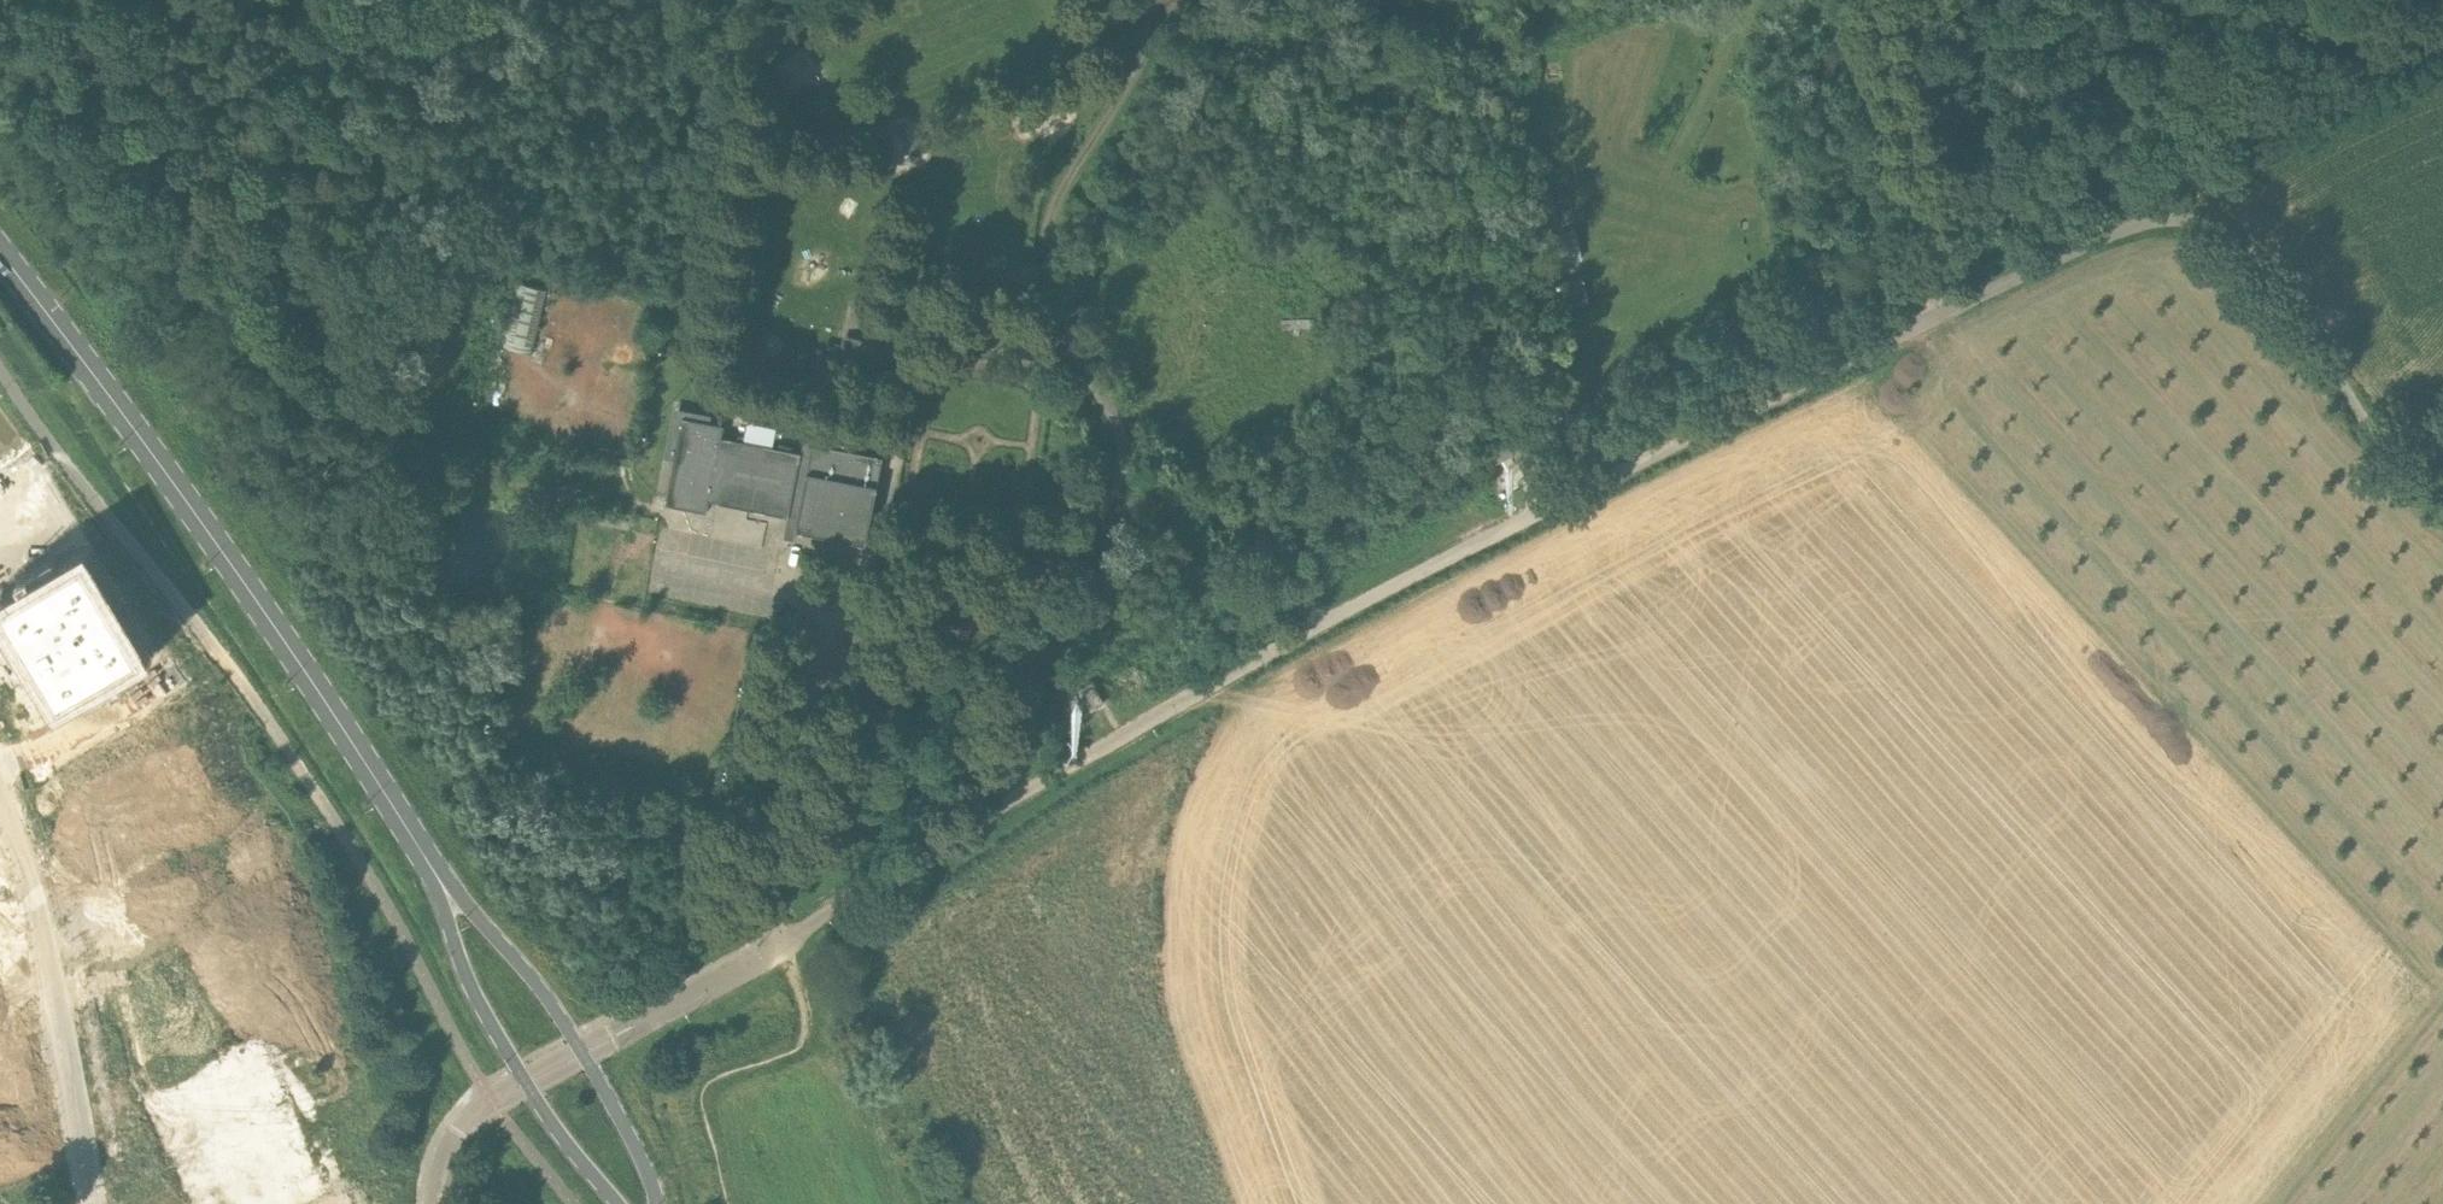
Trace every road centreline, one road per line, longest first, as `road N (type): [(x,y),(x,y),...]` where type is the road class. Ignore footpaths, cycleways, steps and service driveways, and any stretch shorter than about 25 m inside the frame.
road 1 (unclassified): [(583,1054),(780,945),(1219,679),(1928,323)]
road 2 (primary): [(442,884),(191,502),(0,256)]
road 3 (track): [(410,0),(366,14),(298,2),(283,104),(293,271),(356,417)]
road 4 (track): [(1928,323),(1937,248),(1871,0)]
road 5 (track): [(1046,269),(1049,212),(1128,85),(1147,28)]
road 6 (primary): [(583,1054),(525,969),(442,884)]
road 7 (primary): [(442,884),(468,978),(525,1083)]
road 8 (primary): [(655,1203),(644,1160),(583,1054)]
road 9 (unclassified): [(436,1203),(460,1132),(525,1083)]
road 10 (primary): [(525,1083),(617,1203)]

